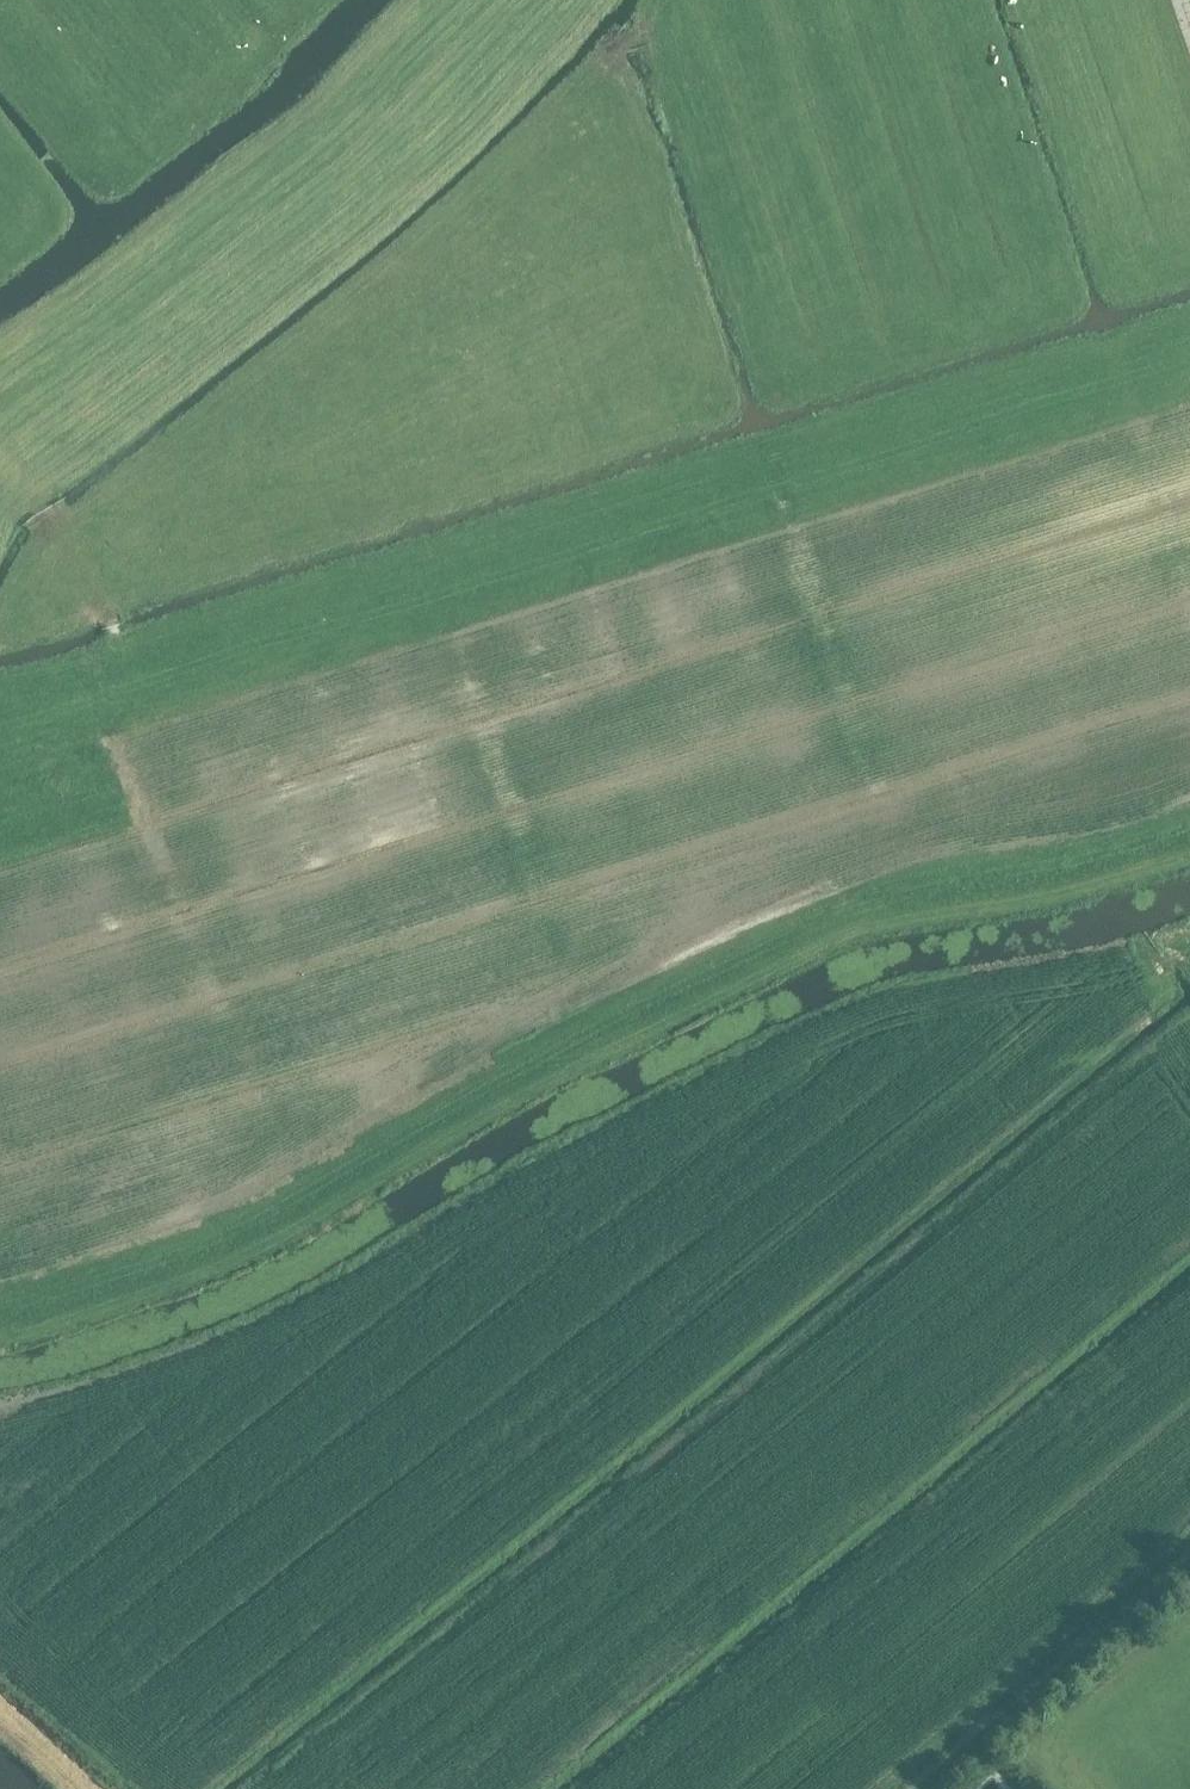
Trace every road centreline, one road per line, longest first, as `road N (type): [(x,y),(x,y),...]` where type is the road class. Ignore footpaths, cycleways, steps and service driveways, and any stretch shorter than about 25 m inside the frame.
road 1 (track): [(0,1300),(75,1283),(259,1211),(619,1006),(830,909),(1189,825)]
road 2 (track): [(0,717),(1189,337)]
road 3 (track): [(525,0),(423,98),(0,434)]
road 4 (track): [(0,344),(401,54),(446,0)]
road 5 (track): [(0,453),(46,509),(113,626),(128,679)]

